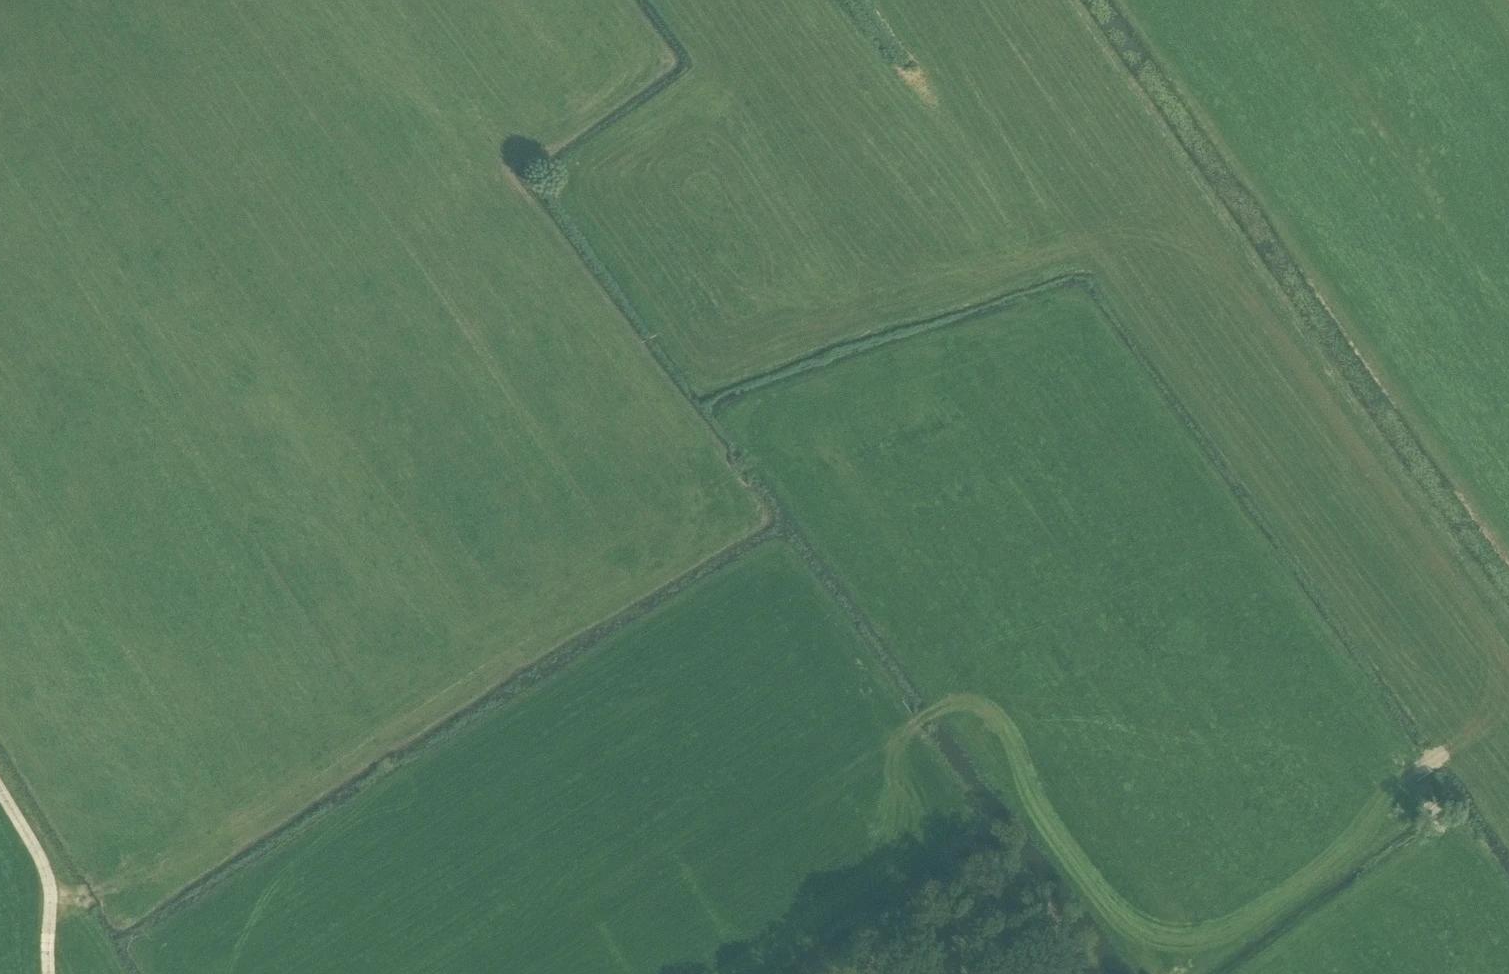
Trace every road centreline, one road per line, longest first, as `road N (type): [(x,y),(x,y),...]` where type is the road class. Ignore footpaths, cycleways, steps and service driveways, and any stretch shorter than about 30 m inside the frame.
road 1 (track): [(0,792),(51,882),(50,973)]

